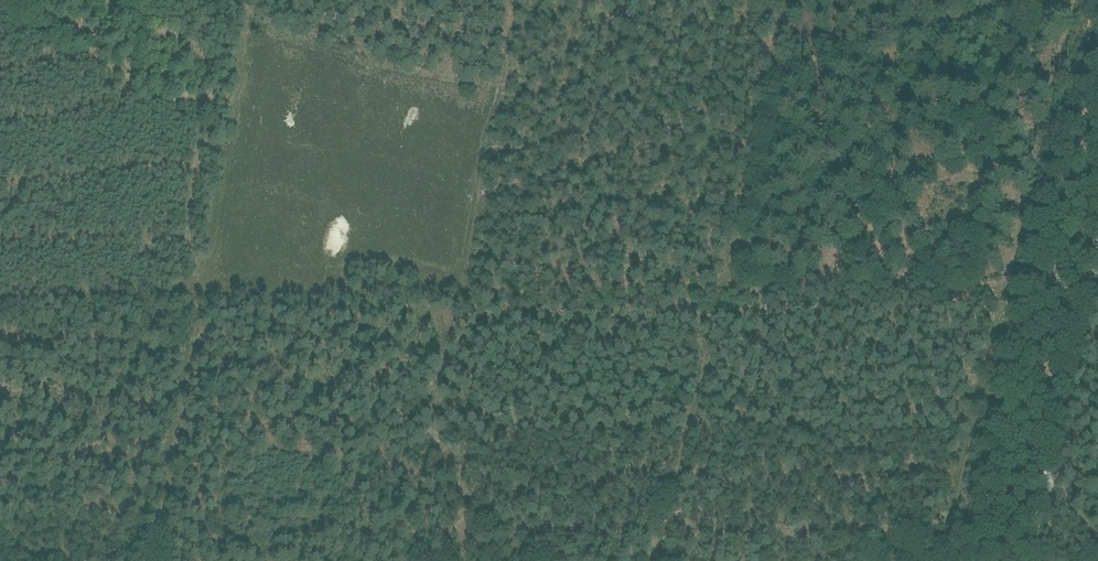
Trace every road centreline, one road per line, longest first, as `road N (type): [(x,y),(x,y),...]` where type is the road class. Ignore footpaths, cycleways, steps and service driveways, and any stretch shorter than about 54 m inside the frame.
road 1 (track): [(1097,250),(1046,479)]

